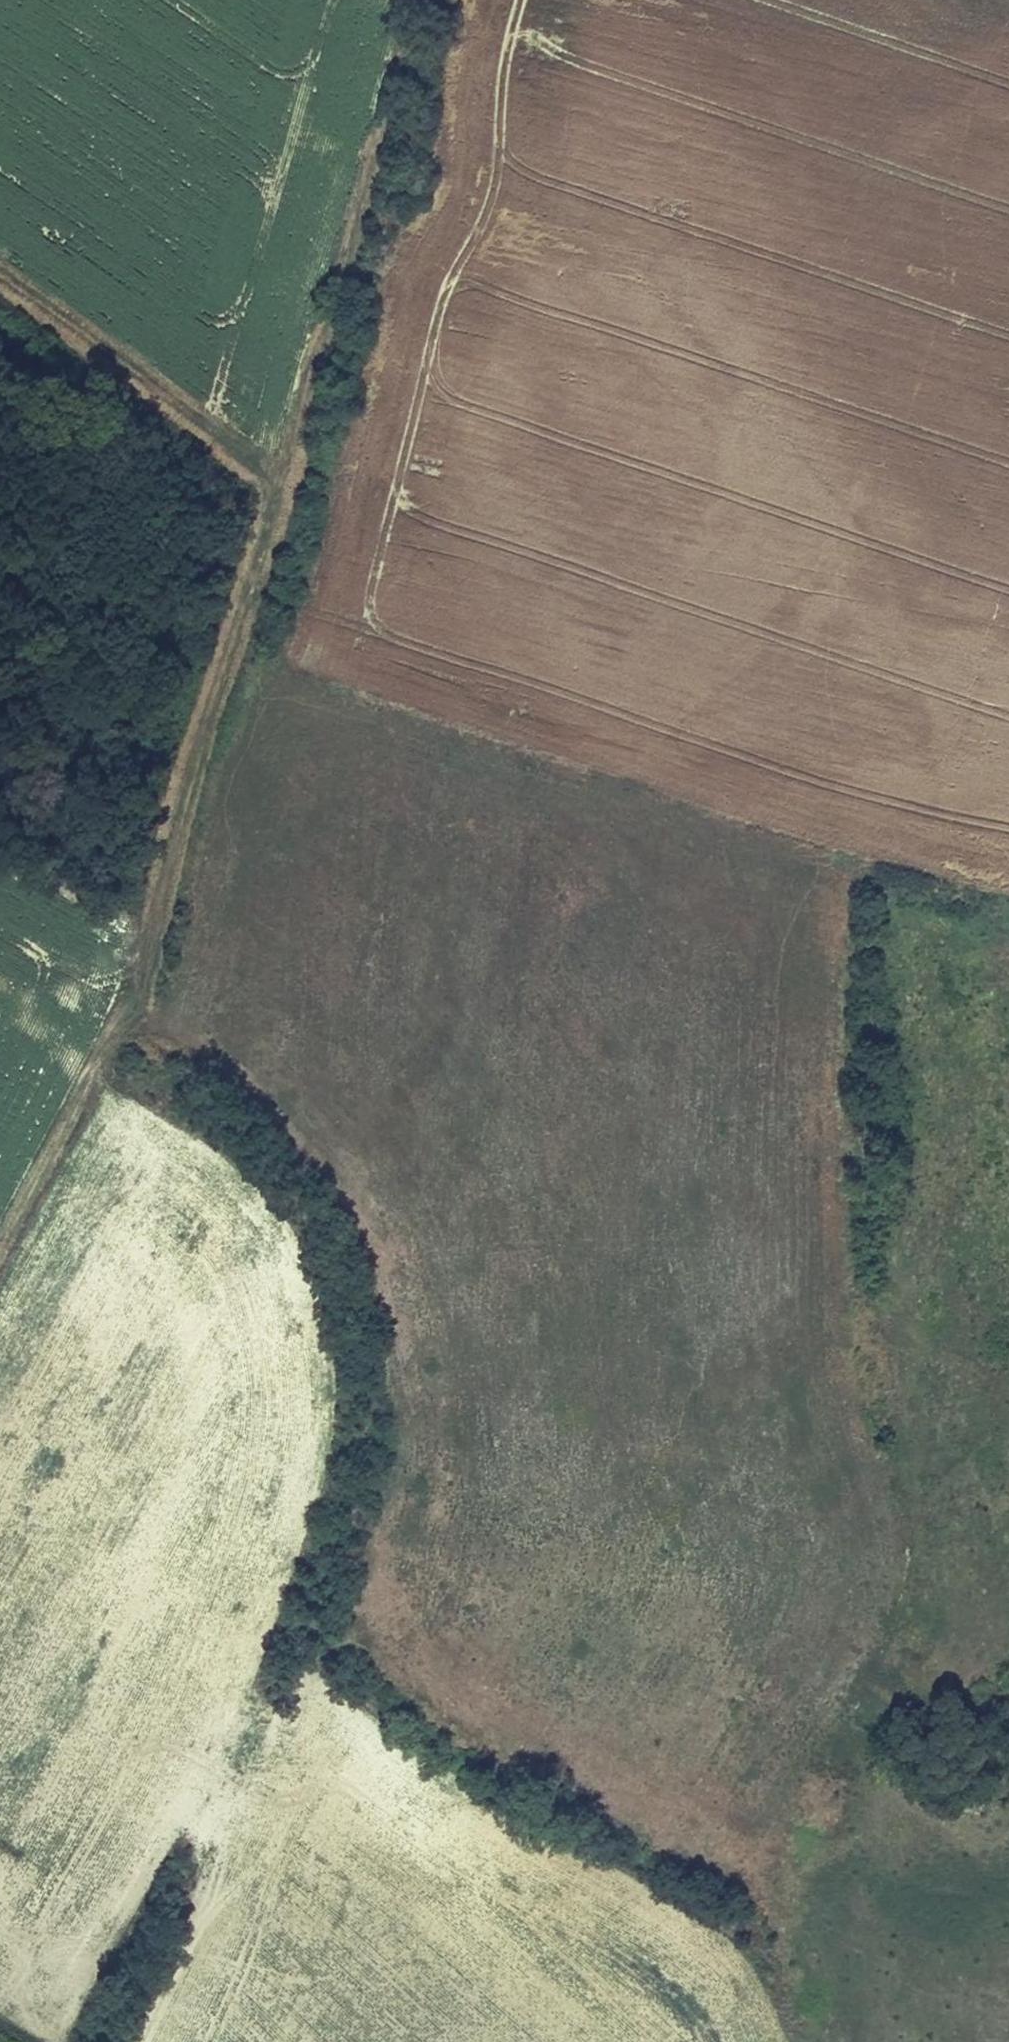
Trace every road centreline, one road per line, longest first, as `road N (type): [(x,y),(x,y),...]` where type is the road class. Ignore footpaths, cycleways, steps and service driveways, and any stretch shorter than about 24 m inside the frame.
road 1 (track): [(0,1231),(142,984),(168,848),(205,717),(266,549),(423,0)]

